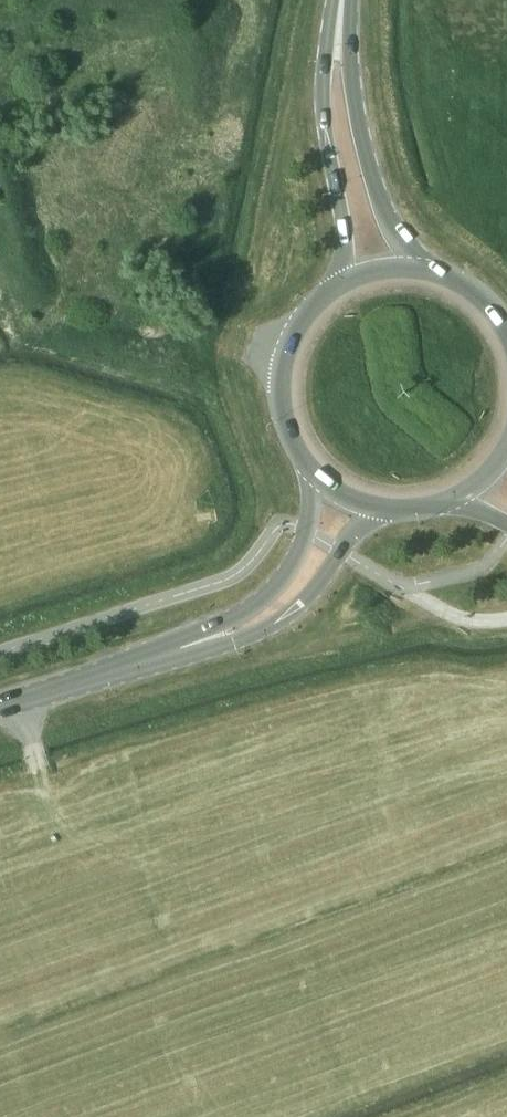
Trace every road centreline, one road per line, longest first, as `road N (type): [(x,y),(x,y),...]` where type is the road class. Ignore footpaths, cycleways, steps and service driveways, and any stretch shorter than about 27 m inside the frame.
road 1 (primary): [(418,267),(379,210),(355,89),(349,0)]
road 2 (primary): [(342,0),(326,108),(344,279)]
road 3 (secondary): [(183,648),(240,640),(283,623),(384,510)]
road 4 (primary): [(344,279),(312,303),(290,335),(278,372),(280,411),(293,448),(317,479)]
road 5 (secondary): [(317,479),(294,564),(275,587),(234,622),(183,648)]
road 6 (secondary): [(0,706),(183,648)]

